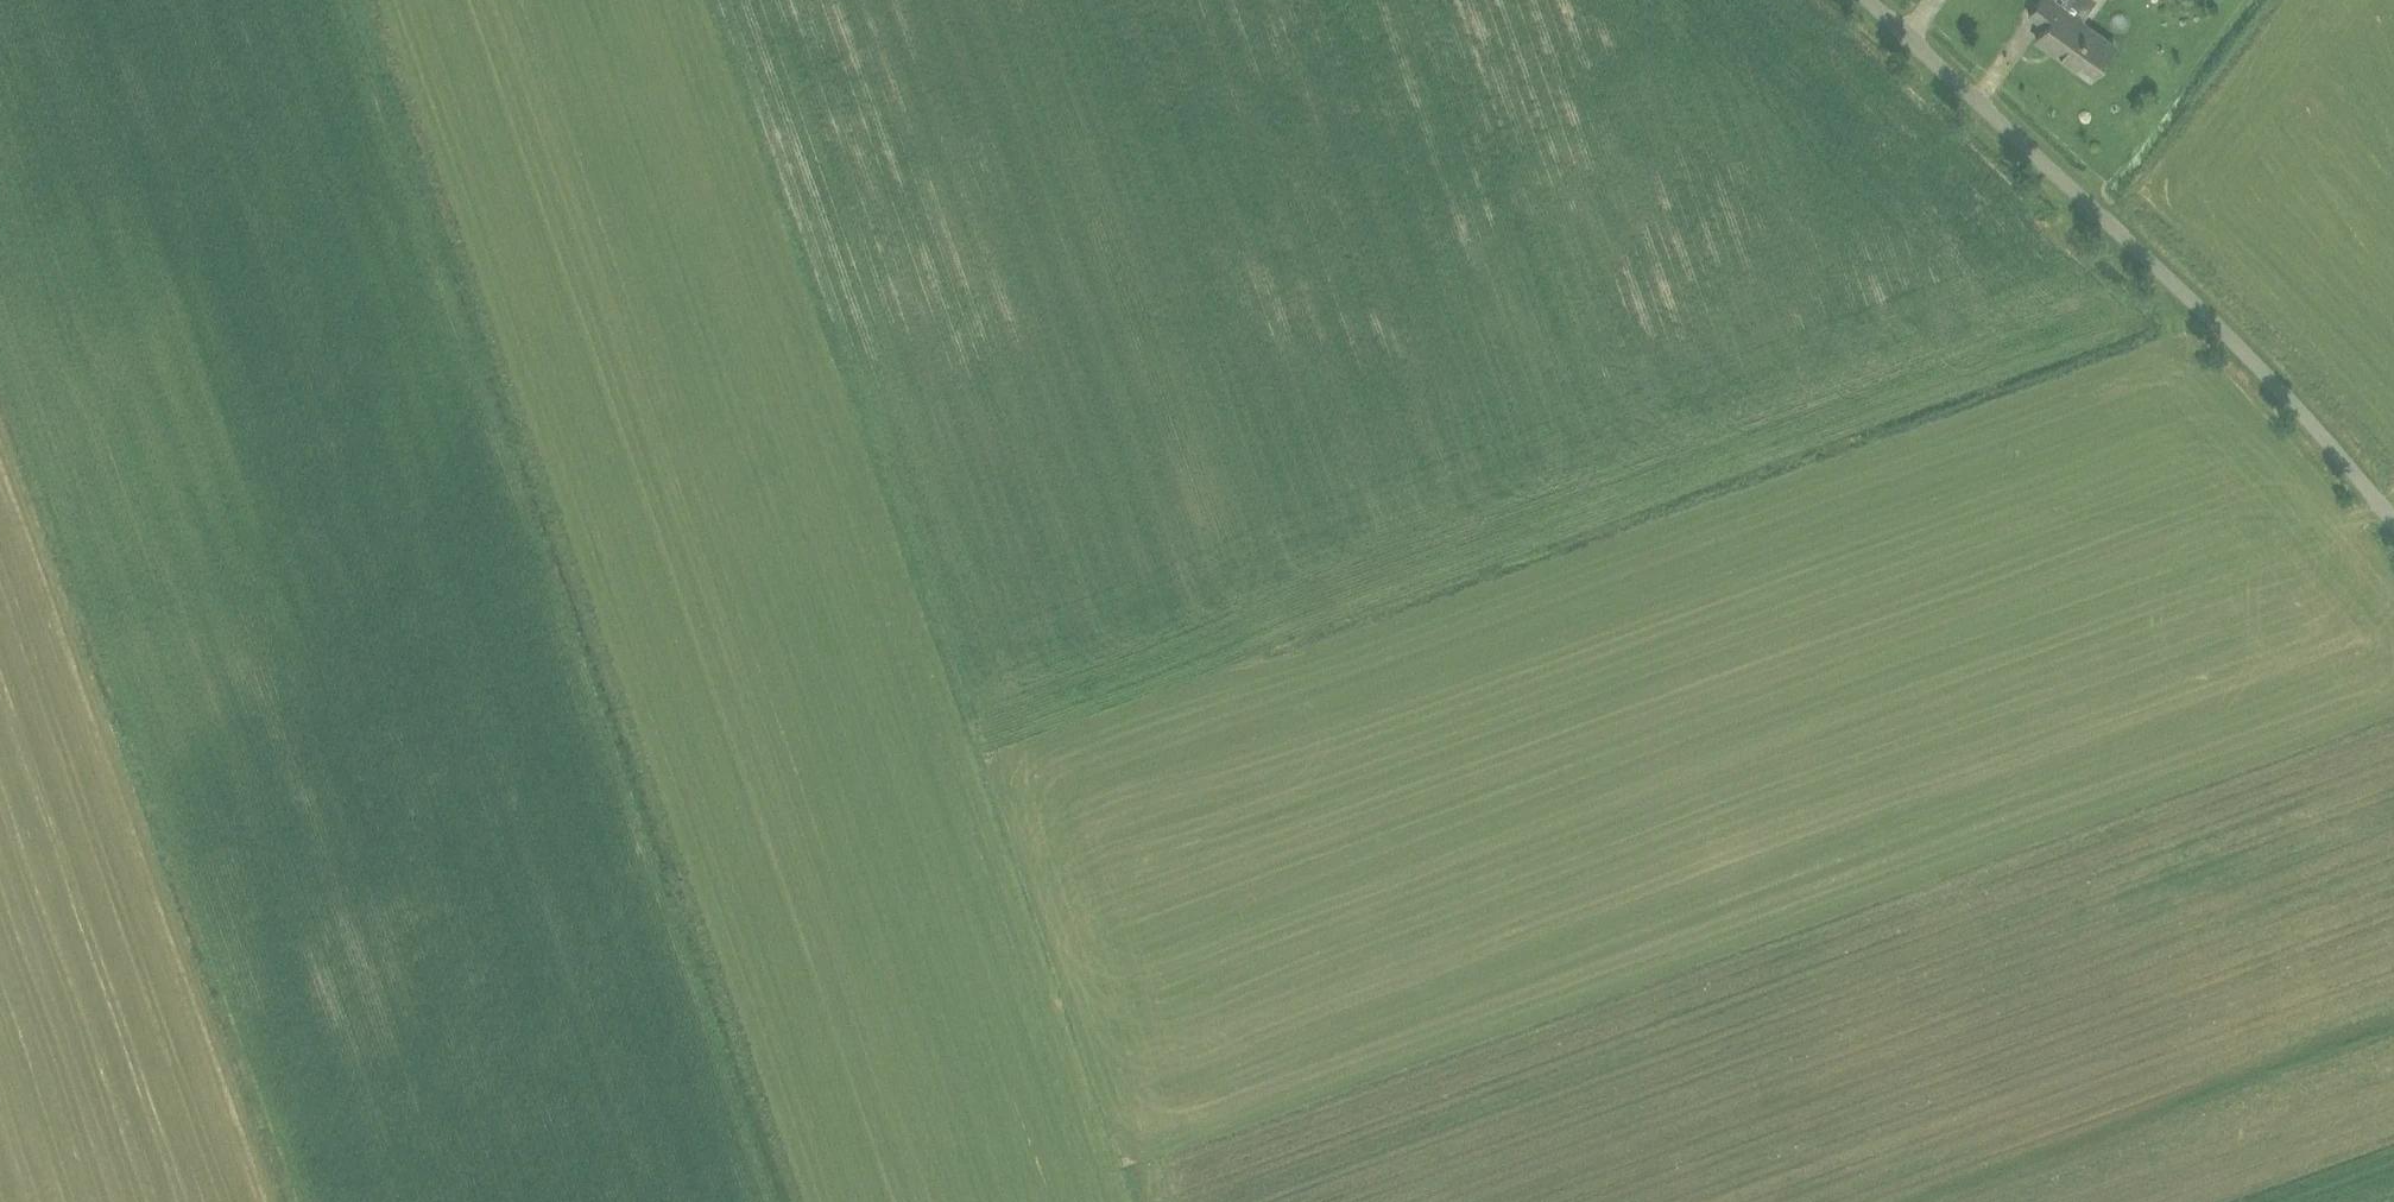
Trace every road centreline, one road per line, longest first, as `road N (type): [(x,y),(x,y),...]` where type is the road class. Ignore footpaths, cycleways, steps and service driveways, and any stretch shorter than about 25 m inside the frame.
road 1 (unclassified): [(2393,521),(2234,340),(1863,0)]

